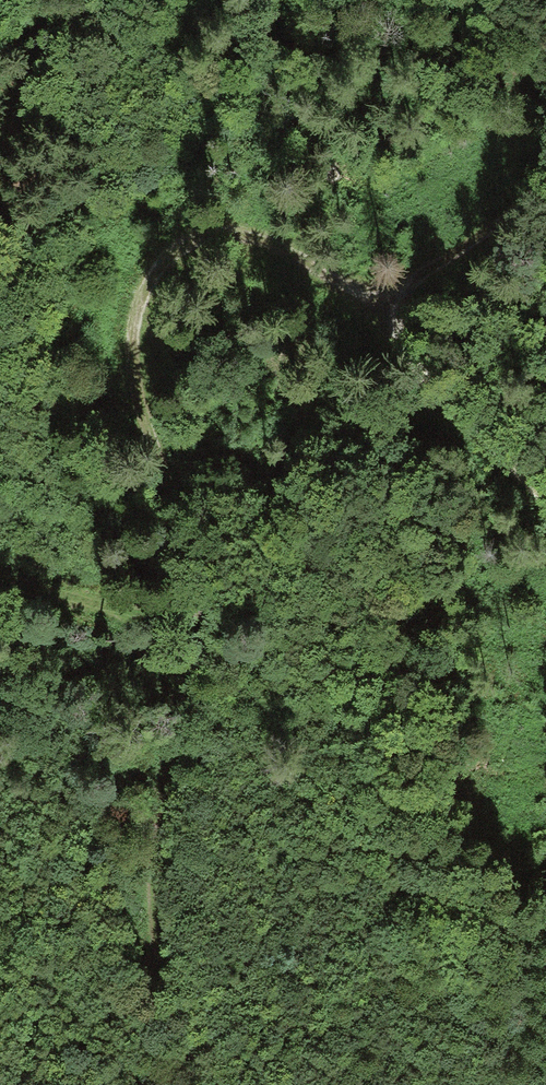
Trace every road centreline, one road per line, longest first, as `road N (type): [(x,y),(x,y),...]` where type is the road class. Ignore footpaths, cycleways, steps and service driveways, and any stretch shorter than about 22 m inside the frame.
road 1 (track): [(199,1084),(153,957),(148,912),(155,833),(196,629),(191,544),(135,378),(132,333),(146,287),(174,253),(217,233),(261,237),(307,261),(369,308),(545,500)]
road 2 (track): [(545,193),(369,308)]
road 3 (track): [(196,629),(0,586)]

